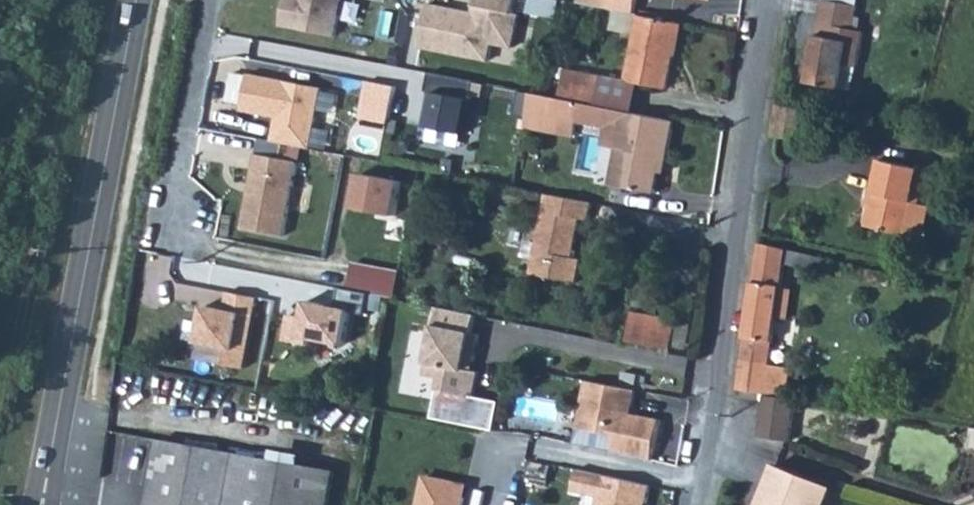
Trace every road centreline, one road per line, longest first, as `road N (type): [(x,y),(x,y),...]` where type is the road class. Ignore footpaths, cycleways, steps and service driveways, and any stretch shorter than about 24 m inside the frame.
road 1 (residential): [(770,0),(701,504)]
road 2 (tertiary): [(46,489),(135,0)]
road 3 (residential): [(202,0),(157,246)]

